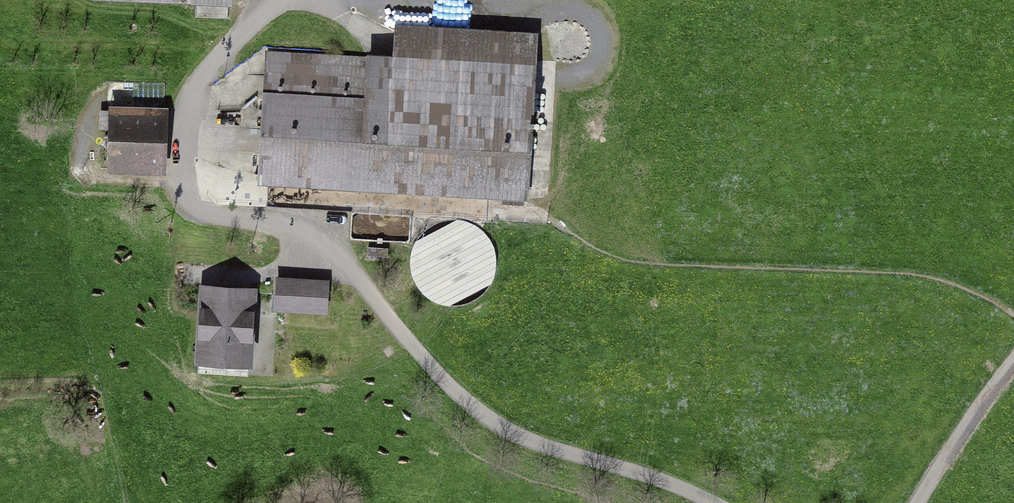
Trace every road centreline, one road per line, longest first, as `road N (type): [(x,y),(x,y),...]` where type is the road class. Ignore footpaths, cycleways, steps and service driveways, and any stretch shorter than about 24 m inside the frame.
road 1 (unclassified): [(711,502),(503,435),(433,378),(325,250),(276,226),(227,217),(201,171),(199,125),(220,68),(277,0)]
road 2 (unclassified): [(1013,353),(916,502)]

